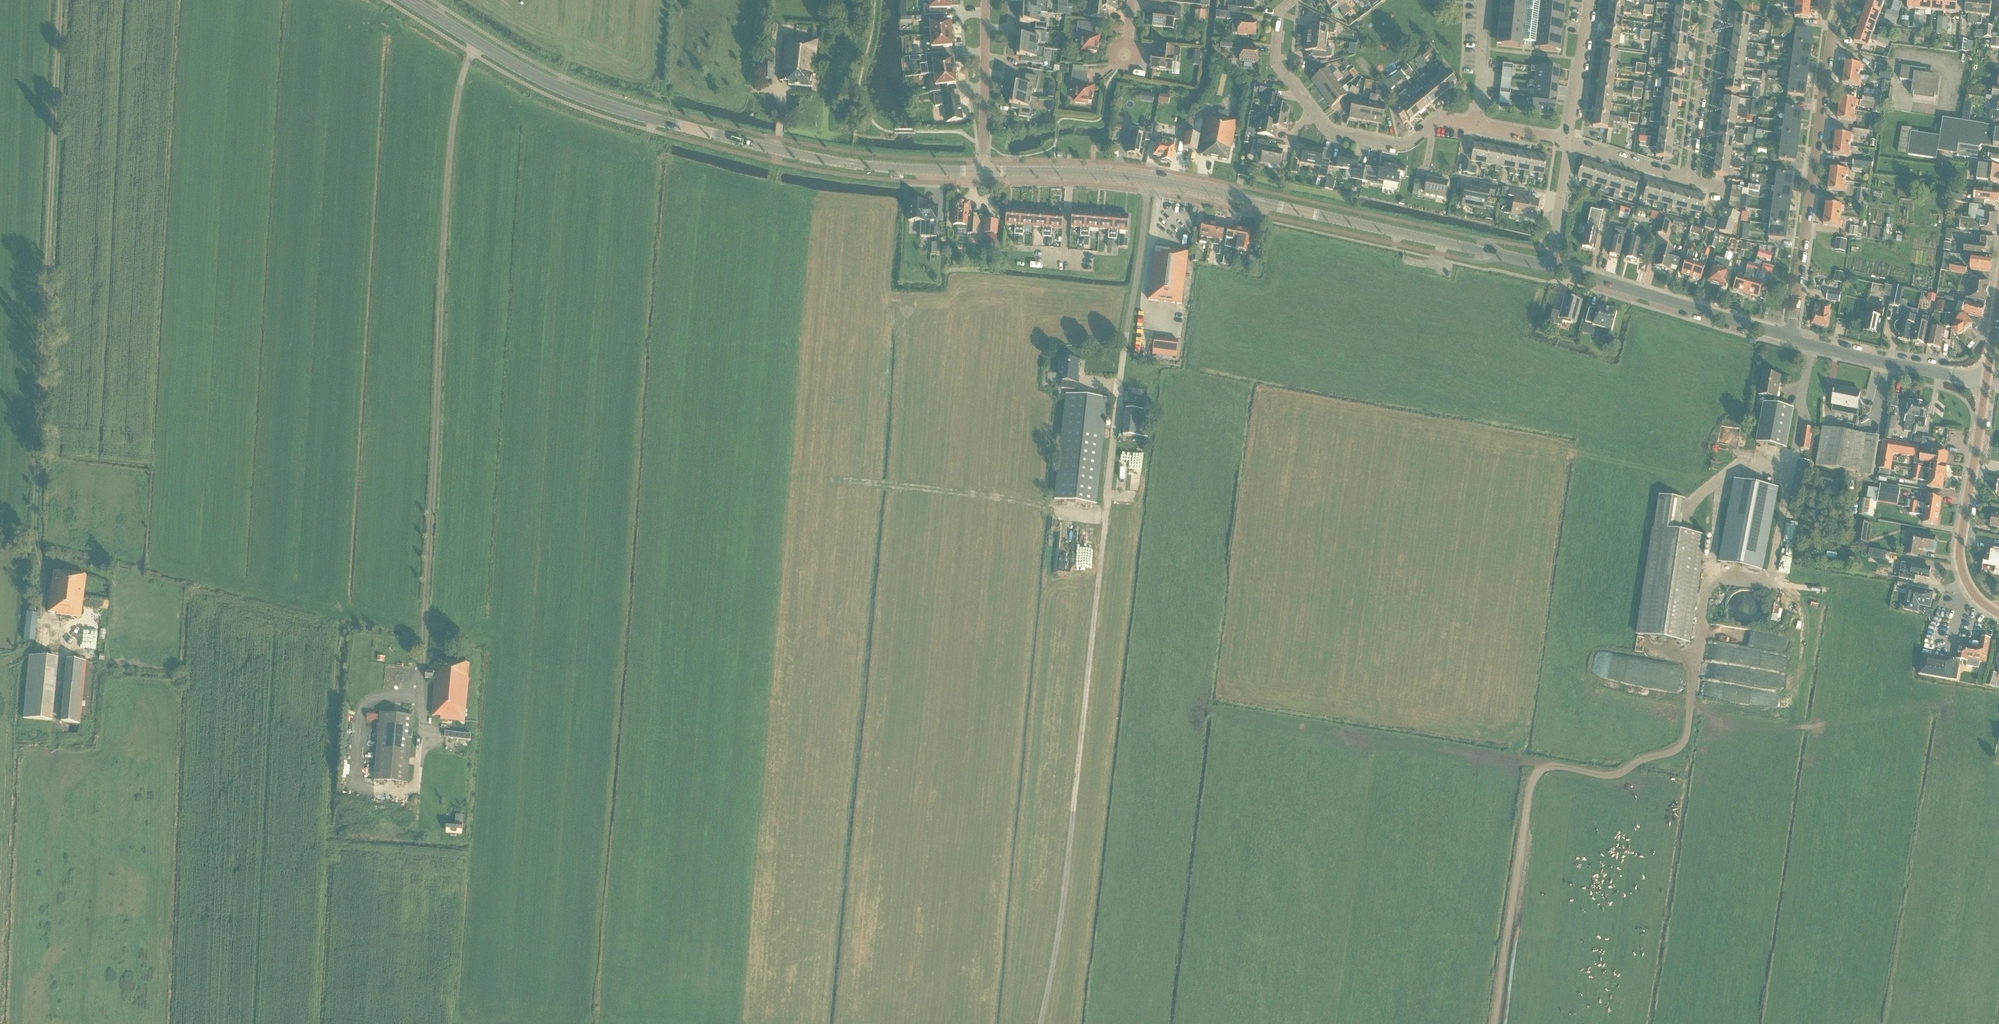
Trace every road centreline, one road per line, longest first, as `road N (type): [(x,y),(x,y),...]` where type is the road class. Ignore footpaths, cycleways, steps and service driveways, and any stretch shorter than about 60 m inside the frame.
road 1 (track): [(1150,183),(1036,1023)]
road 2 (secondary): [(983,174),(850,166),(641,115),(561,89),(404,0)]
road 3 (secondary): [(1551,267),(1123,178),(983,174)]
road 4 (residential): [(1790,337),(1843,0)]
road 5 (residential): [(1478,126),(1440,120),(1404,147),(1332,133),(1275,63),(1280,12),(1295,0)]
road 6 (tertiary): [(1998,614),(1971,592),(1959,557),(1985,381)]
road 7 (secondary): [(1790,337),(1551,267)]
road 8 (secondary): [(1985,381),(1790,337)]
road 9 (residential): [(1689,179),(1714,0)]
road 10 (residential): [(983,174),(986,0)]
road 11 (residential): [(1565,140),(1590,0)]
road 12 (residential): [(1551,267),(1571,142)]
road 13 (residential): [(1485,0),(1478,126)]
road 14 (residential): [(1689,179),(1571,142)]

